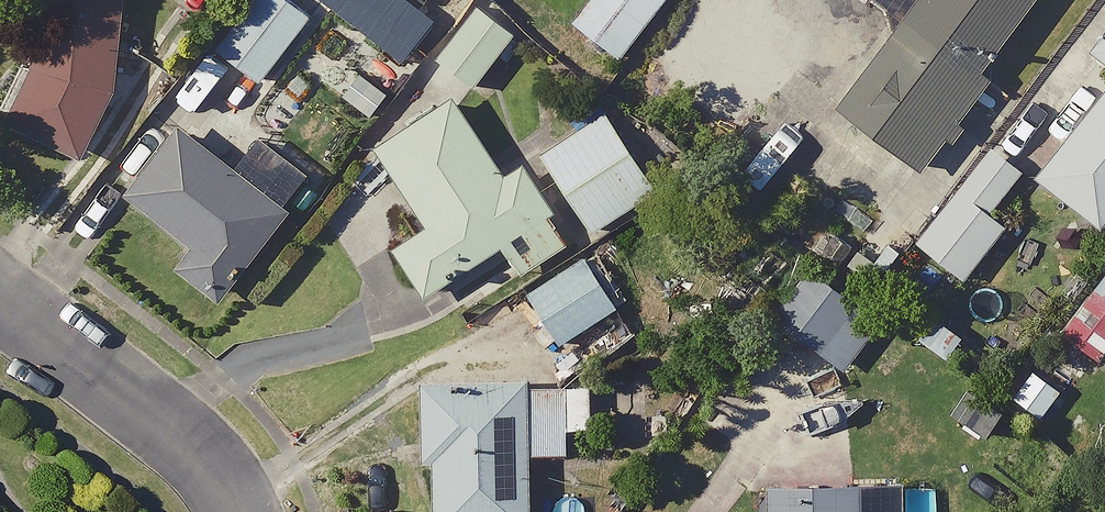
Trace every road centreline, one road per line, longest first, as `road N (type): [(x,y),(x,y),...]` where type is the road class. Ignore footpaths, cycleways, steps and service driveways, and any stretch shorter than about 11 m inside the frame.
road 1 (residential): [(0,311),(253,511)]

